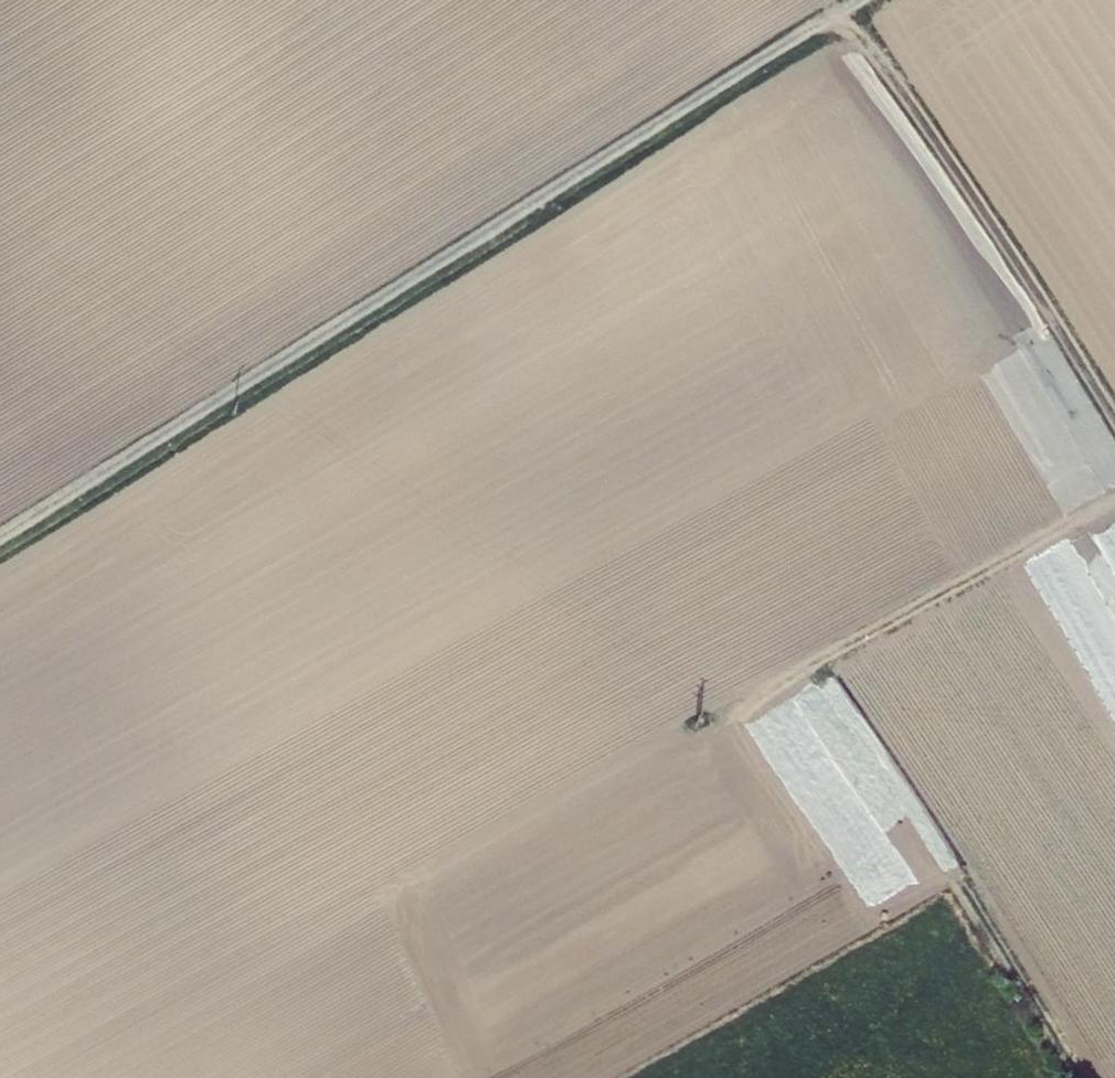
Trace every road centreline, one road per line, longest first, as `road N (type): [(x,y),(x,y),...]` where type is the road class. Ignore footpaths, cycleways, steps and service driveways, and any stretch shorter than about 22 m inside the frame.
road 1 (track): [(0,528),(858,0)]
road 2 (track): [(1114,412),(949,159),(836,14)]

